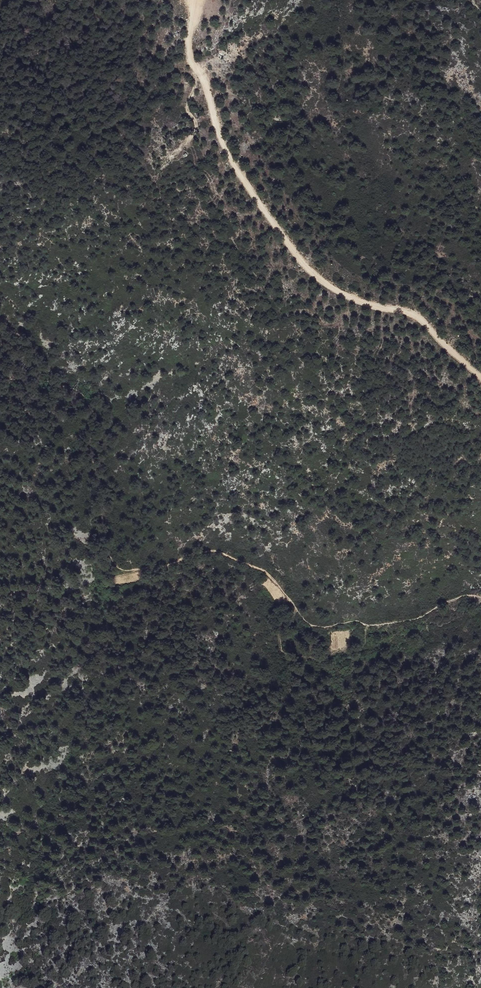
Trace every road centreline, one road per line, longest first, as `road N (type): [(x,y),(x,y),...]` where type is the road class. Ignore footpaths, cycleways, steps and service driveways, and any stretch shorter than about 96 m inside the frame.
road 1 (track): [(199,0),(191,59),(225,148),(289,247),(343,295),(422,321),(480,378)]
road 2 (track): [(297,609),(265,572),(215,551),(126,571),(114,565),(87,399),(45,376),(25,340),(0,324)]
road 3 (track): [(297,609),(281,633),(289,658),(318,662),(363,648),(368,626)]

